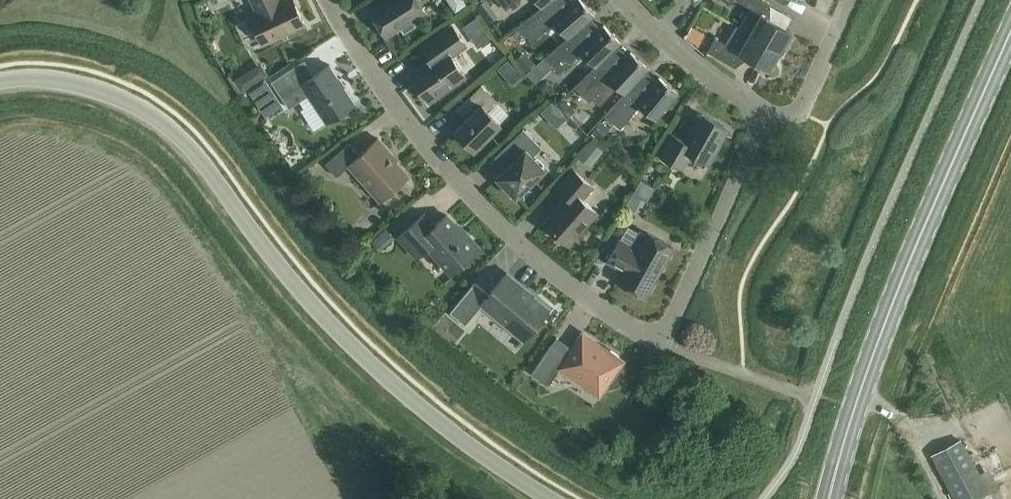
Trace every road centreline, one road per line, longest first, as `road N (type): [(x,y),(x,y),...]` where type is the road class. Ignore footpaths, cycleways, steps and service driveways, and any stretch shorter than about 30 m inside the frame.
road 1 (unclassified): [(0,80),(94,86),(176,135),(310,304),(426,413),(551,498)]
road 2 (secondary): [(829,498),(851,415),(911,263),(1010,38)]
road 3 (residential): [(659,339),(601,305),(472,192),(394,107),(327,0)]
road 4 (residential): [(659,339),(765,114)]
road 5 (residential): [(765,114),(677,52),(627,0)]
road 6 (residential): [(765,114),(789,120),(847,0)]

